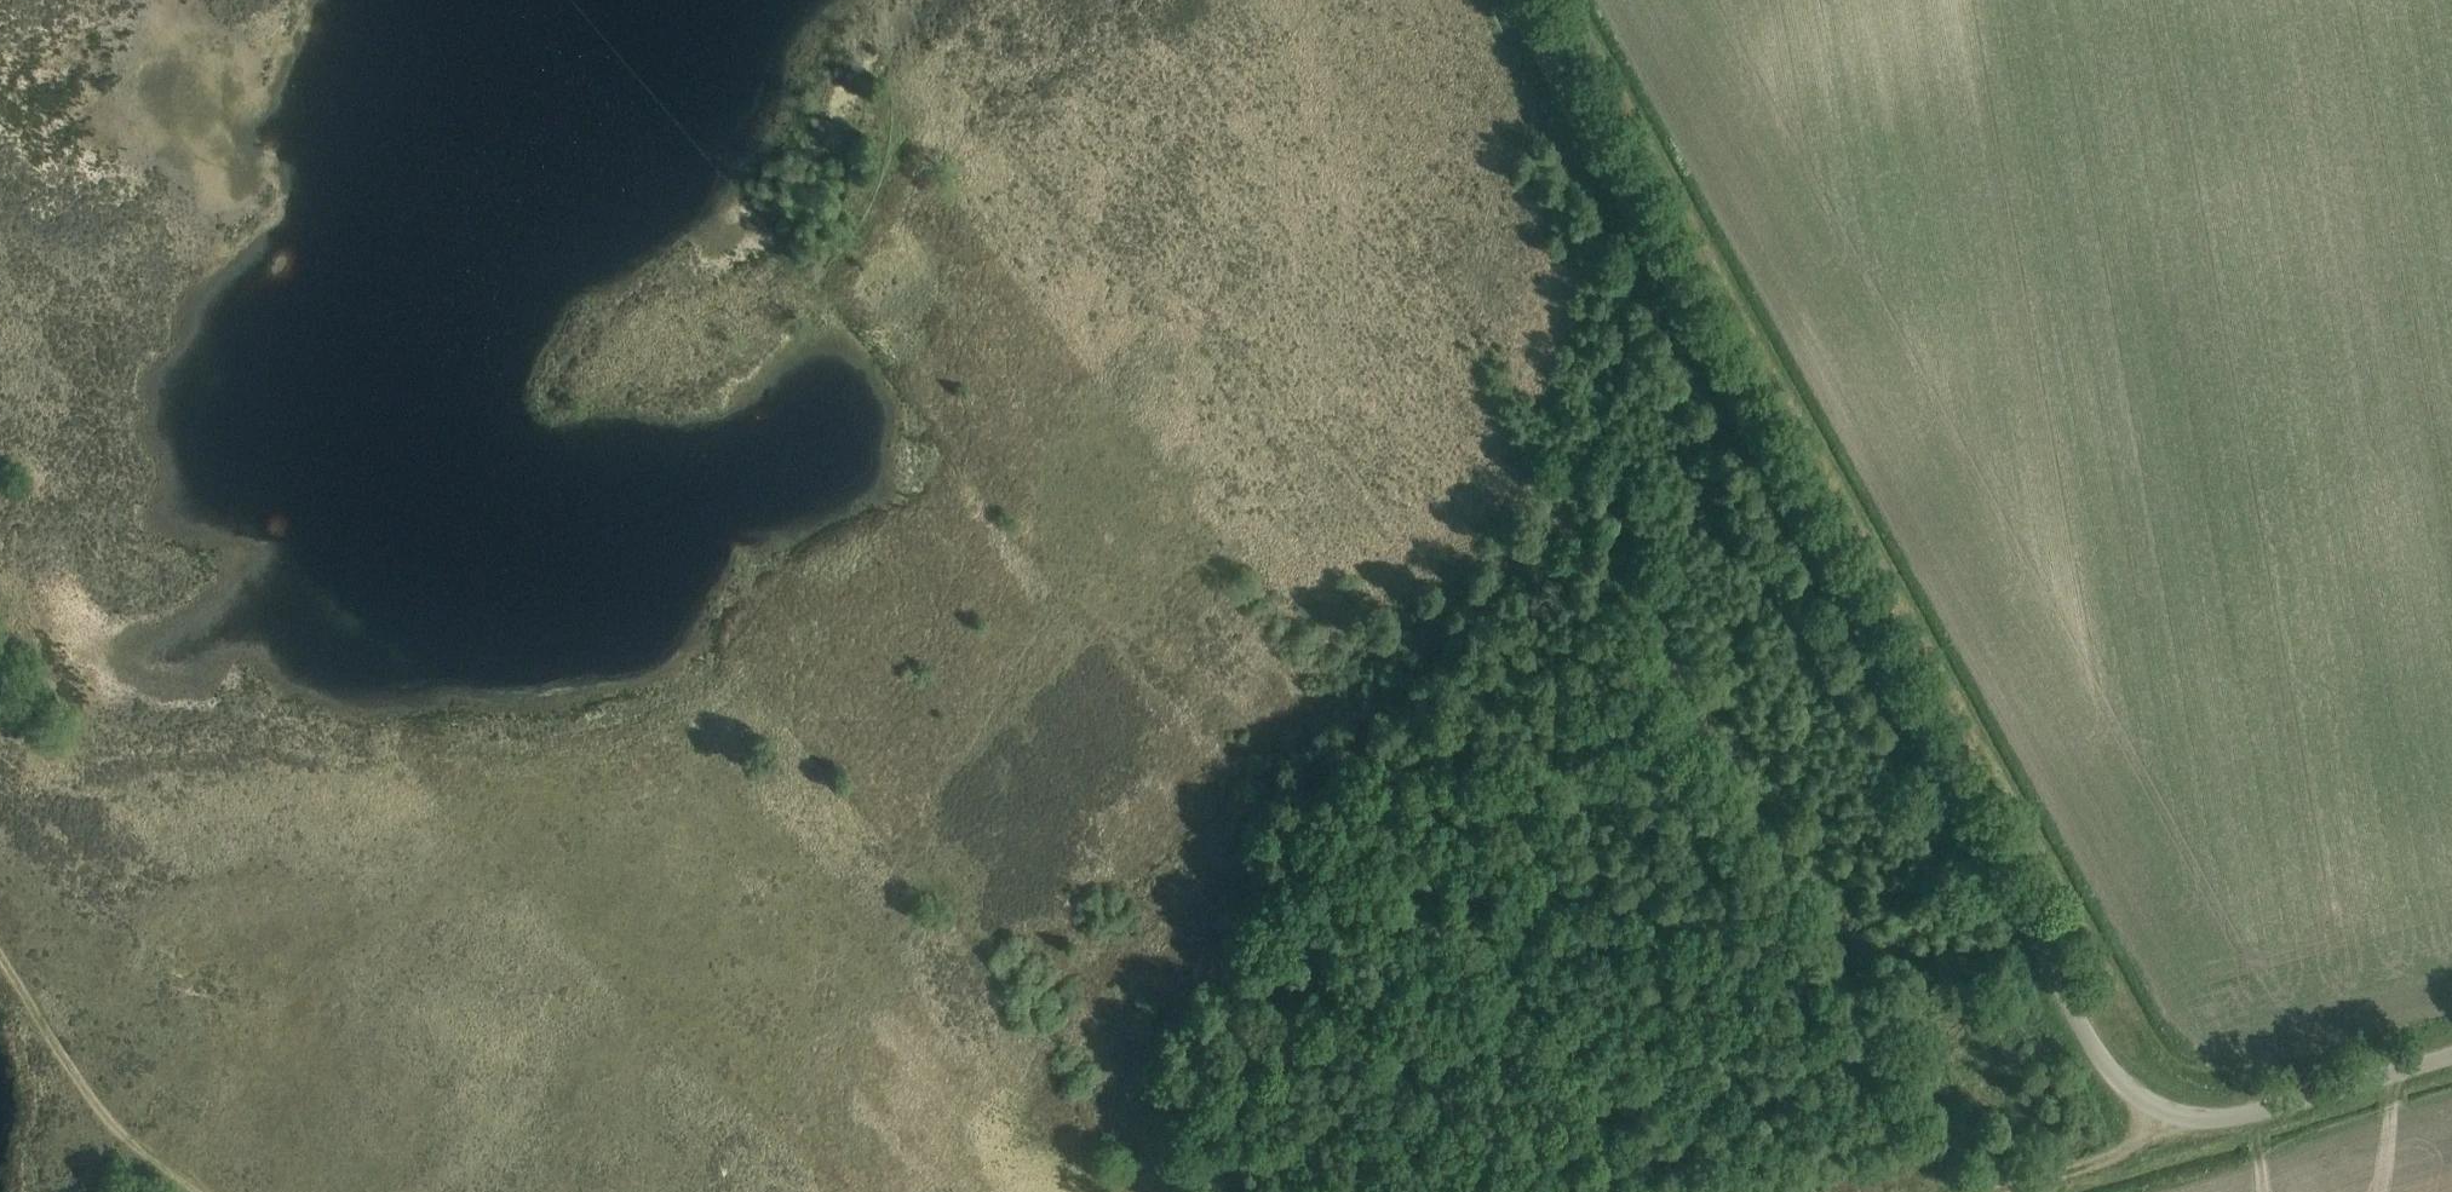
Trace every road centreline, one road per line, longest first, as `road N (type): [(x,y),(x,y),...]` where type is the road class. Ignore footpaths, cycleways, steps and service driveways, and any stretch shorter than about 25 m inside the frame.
road 1 (unclassified): [(1516,0),(2106,1066),(2151,1105),(2215,1119),(2451,1055)]
road 2 (track): [(0,965),(125,1147),(187,1191)]
road 3 (track): [(1995,1191),(2110,1158),(2151,1105)]

